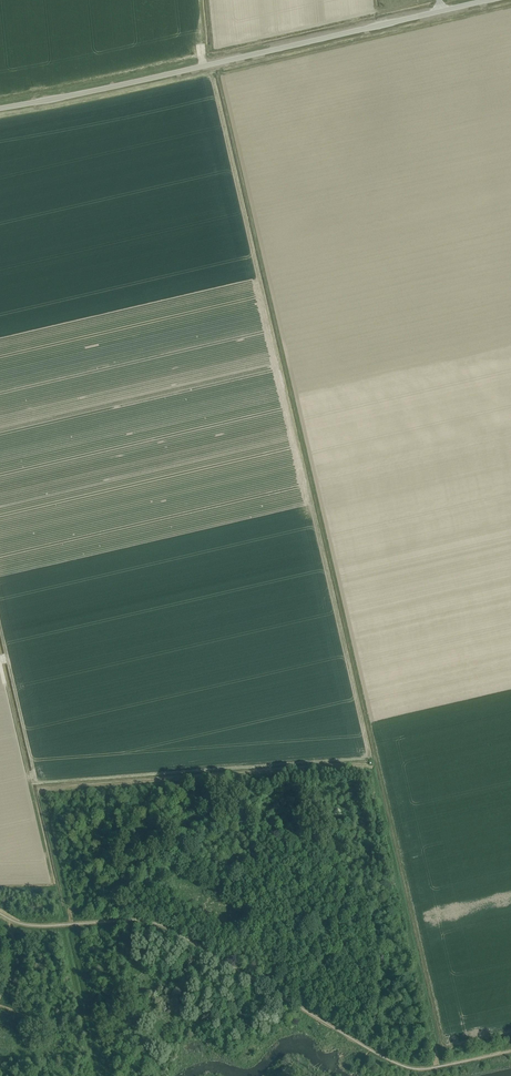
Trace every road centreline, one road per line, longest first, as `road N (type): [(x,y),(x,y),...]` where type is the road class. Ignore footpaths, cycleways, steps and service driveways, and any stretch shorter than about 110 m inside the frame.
road 1 (unclassified): [(0,107),(489,0)]
road 2 (track): [(288,1001),(349,941),(343,876),(332,857),(255,824),(219,829),(134,875),(122,920)]

